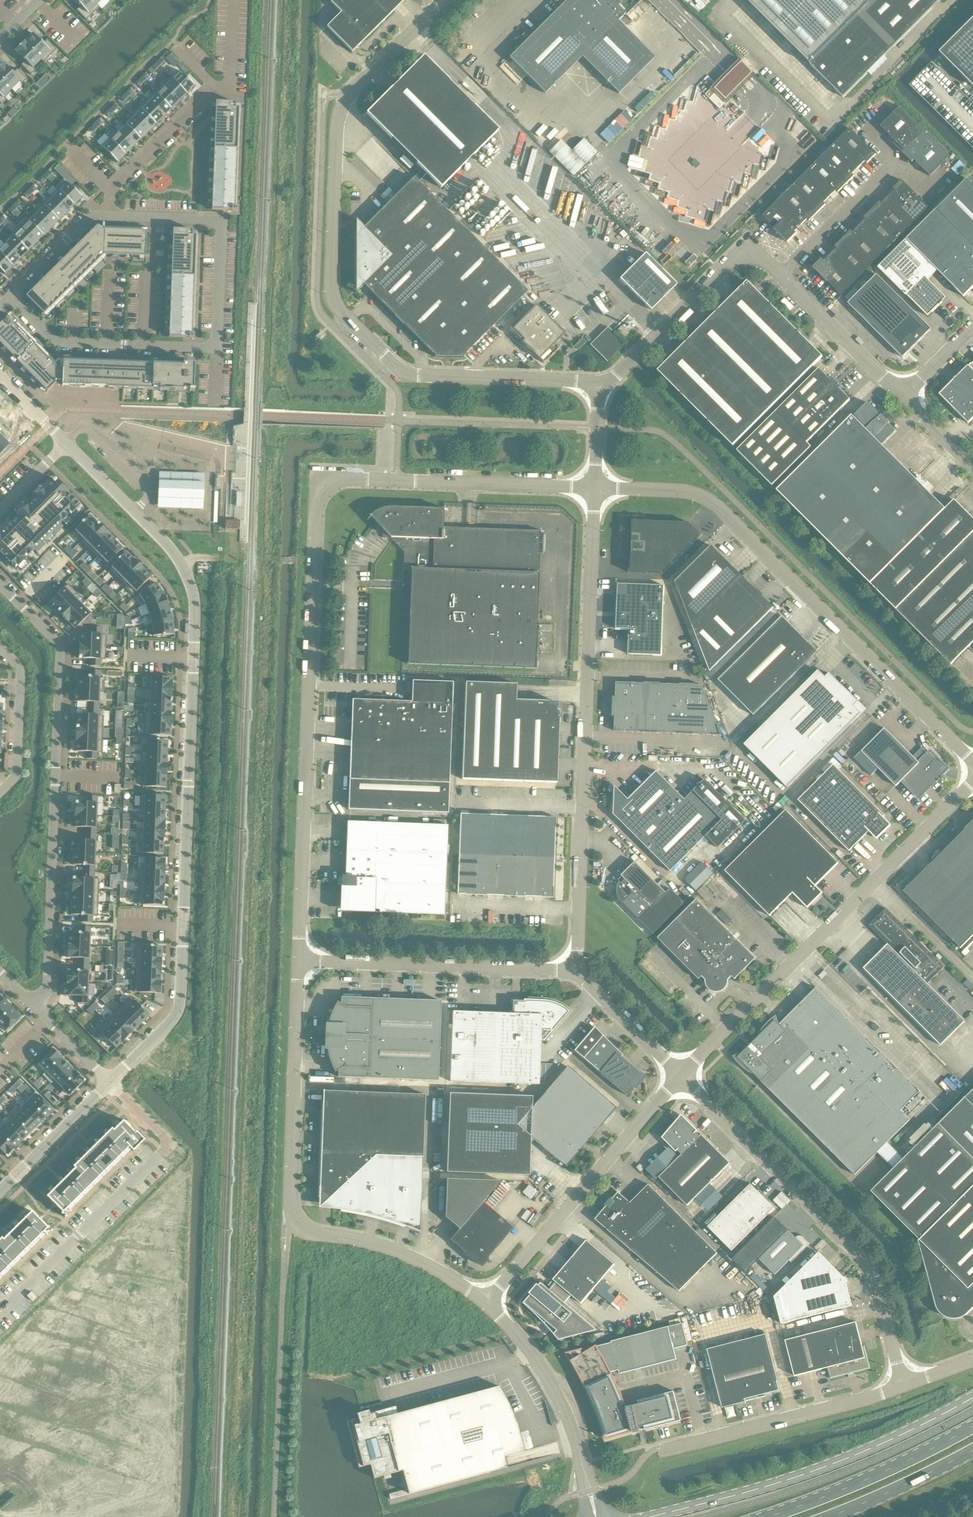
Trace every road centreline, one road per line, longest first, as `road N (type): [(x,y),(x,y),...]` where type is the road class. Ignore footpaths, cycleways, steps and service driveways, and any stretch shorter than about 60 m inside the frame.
road 1 (tertiary): [(110,1082),(167,1025),(180,997),(195,610),(171,548),(66,443)]
road 2 (unclassified): [(599,384),(405,373),(338,308),(330,288),(337,117),(345,97),(442,0)]
road 3 (unclassified): [(300,962),(316,495),(334,479),(396,480)]
road 4 (unclassified): [(972,759),(714,502),(691,493),(596,489)]
road 5 (unclassified): [(576,969),(596,489)]
road 6 (unclassified): [(486,1302),(419,1261),(309,1232),(288,1209),(300,962)]
road 7 (residential): [(33,1005),(48,982),(60,652),(0,585)]
road 8 (unclassified): [(680,1076),(972,783)]
road 9 (unclassified): [(905,1384),(865,1256),(680,1076)]
road 10 (secondary): [(650,1516),(839,1462),(972,1398)]
road 11 (unclassified): [(486,1302),(680,1076)]
road 12 (unclassified): [(576,969),(300,962)]
road 13 (unclassified): [(660,1448),(905,1384)]
road 14 (unclassified): [(598,1516),(557,1394),(486,1302)]
road 15 (residential): [(109,215),(220,221),(216,348)]
road 16 (unclassified): [(781,274),(748,253),(735,261),(599,384)]
road 17 (residential): [(9,298),(55,342),(216,348)]
road 18 (primary): [(972,1427),(769,1516)]
road 19 (unclassified): [(596,489),(396,480)]
road 20 (residential): [(231,86),(213,86),(110,190),(109,215)]
road 21 (unclassified): [(905,395),(781,274)]
road 22 (unclassified): [(781,274),(897,164)]
road 23 (primary): [(829,1516),(972,1450)]
road 24 (tertiary): [(0,1193),(110,1082)]
road 25 (residential): [(0,792),(17,769),(20,675),(0,649)]
road 26 (residential): [(186,1206),(183,1286),(139,1344)]
road 27 (unclassified): [(680,1076),(576,969)]
road 28 (residential): [(109,215),(89,219),(9,298)]

